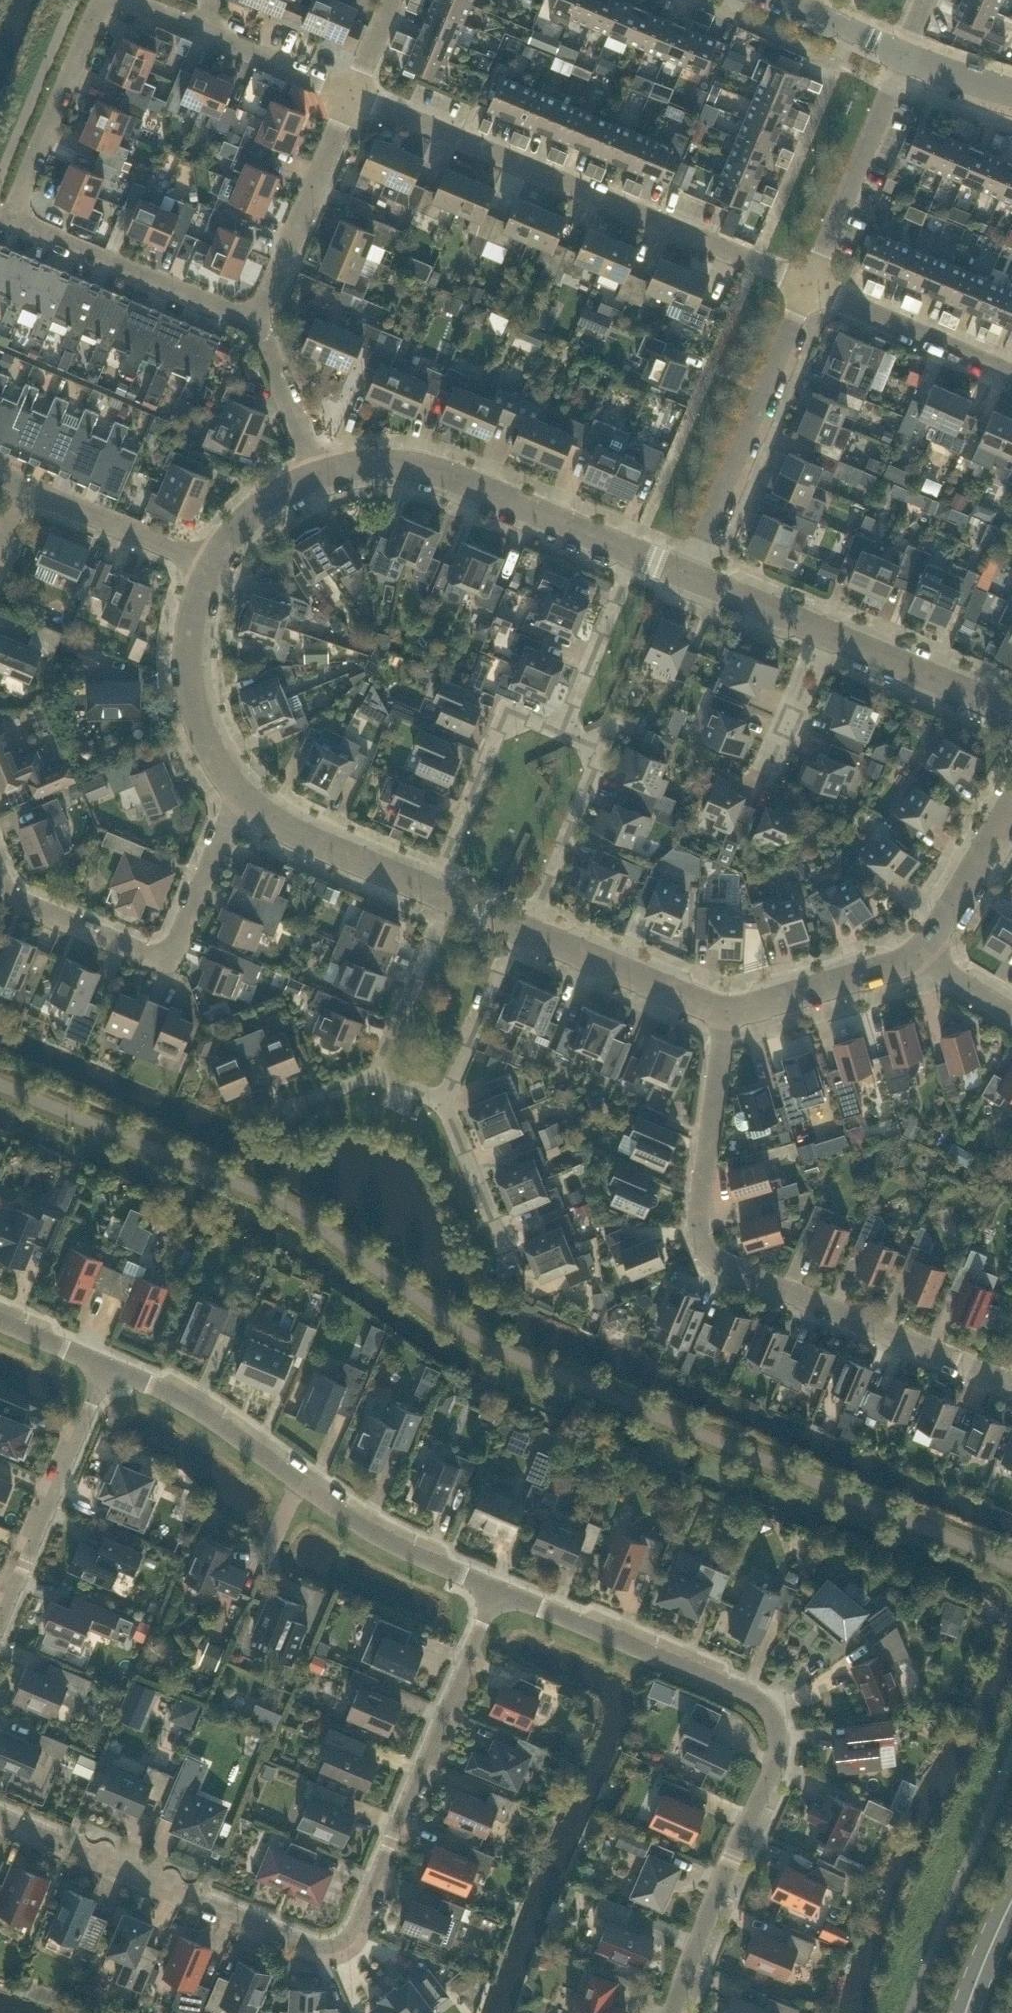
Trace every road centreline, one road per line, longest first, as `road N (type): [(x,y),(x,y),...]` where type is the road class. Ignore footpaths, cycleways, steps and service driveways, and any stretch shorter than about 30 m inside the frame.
road 1 (residential): [(0,1834),(323,1967),(339,1963),(495,1593)]
road 2 (residential): [(678,2012),(782,1753),(779,1728),(767,1706),(726,1683),(495,1593)]
road 3 (residential): [(1011,1390),(737,1274),(704,1251),(699,1196),(723,1013)]
road 4 (residential): [(259,323),(15,217),(100,0)]
road 5 (residential): [(810,286),(353,96)]
road 6 (residential): [(495,1593),(107,1370)]
road 7 (residential): [(241,796),(171,955),(152,956),(12,894),(0,865)]
road 8 (residential): [(632,553),(428,470),(380,464),(319,474)]
road 9 (residential): [(690,577),(810,286)]
road 10 (residential): [(107,1370),(0,1629)]
road 11 (residential): [(562,734),(508,709),(433,890)]
road 12 (residential): [(810,286),(904,54)]
road 13 (residential): [(241,796),(215,764),(197,708),(191,641),(213,563)]
road 14 (residential): [(259,323),(353,96)]
road 15 (residential): [(526,930),(604,748),(562,734)]
road 16 (residential): [(1011,376),(810,286)]
road 17 (residential): [(433,890),(241,796)]
road 18 (residential): [(723,1013),(526,930)]
road 19 (residential): [(1011,717),(822,634)]
road 20 (residential): [(723,1013),(917,956)]
road 21 (residential): [(29,490),(213,563)]
road 22 (residential): [(562,734),(632,553)]
road 23 (residential): [(917,956),(1011,806)]
road 24 (residential): [(202,28),(353,96)]
road 25 (residential): [(319,474),(259,323)]
road 26 (residential): [(759,780),(822,634)]
road 27 (residential): [(822,634),(690,577)]
road 28 (residential): [(213,563),(273,502),(319,474)]
road 29 (residential): [(904,54),(788,0)]

